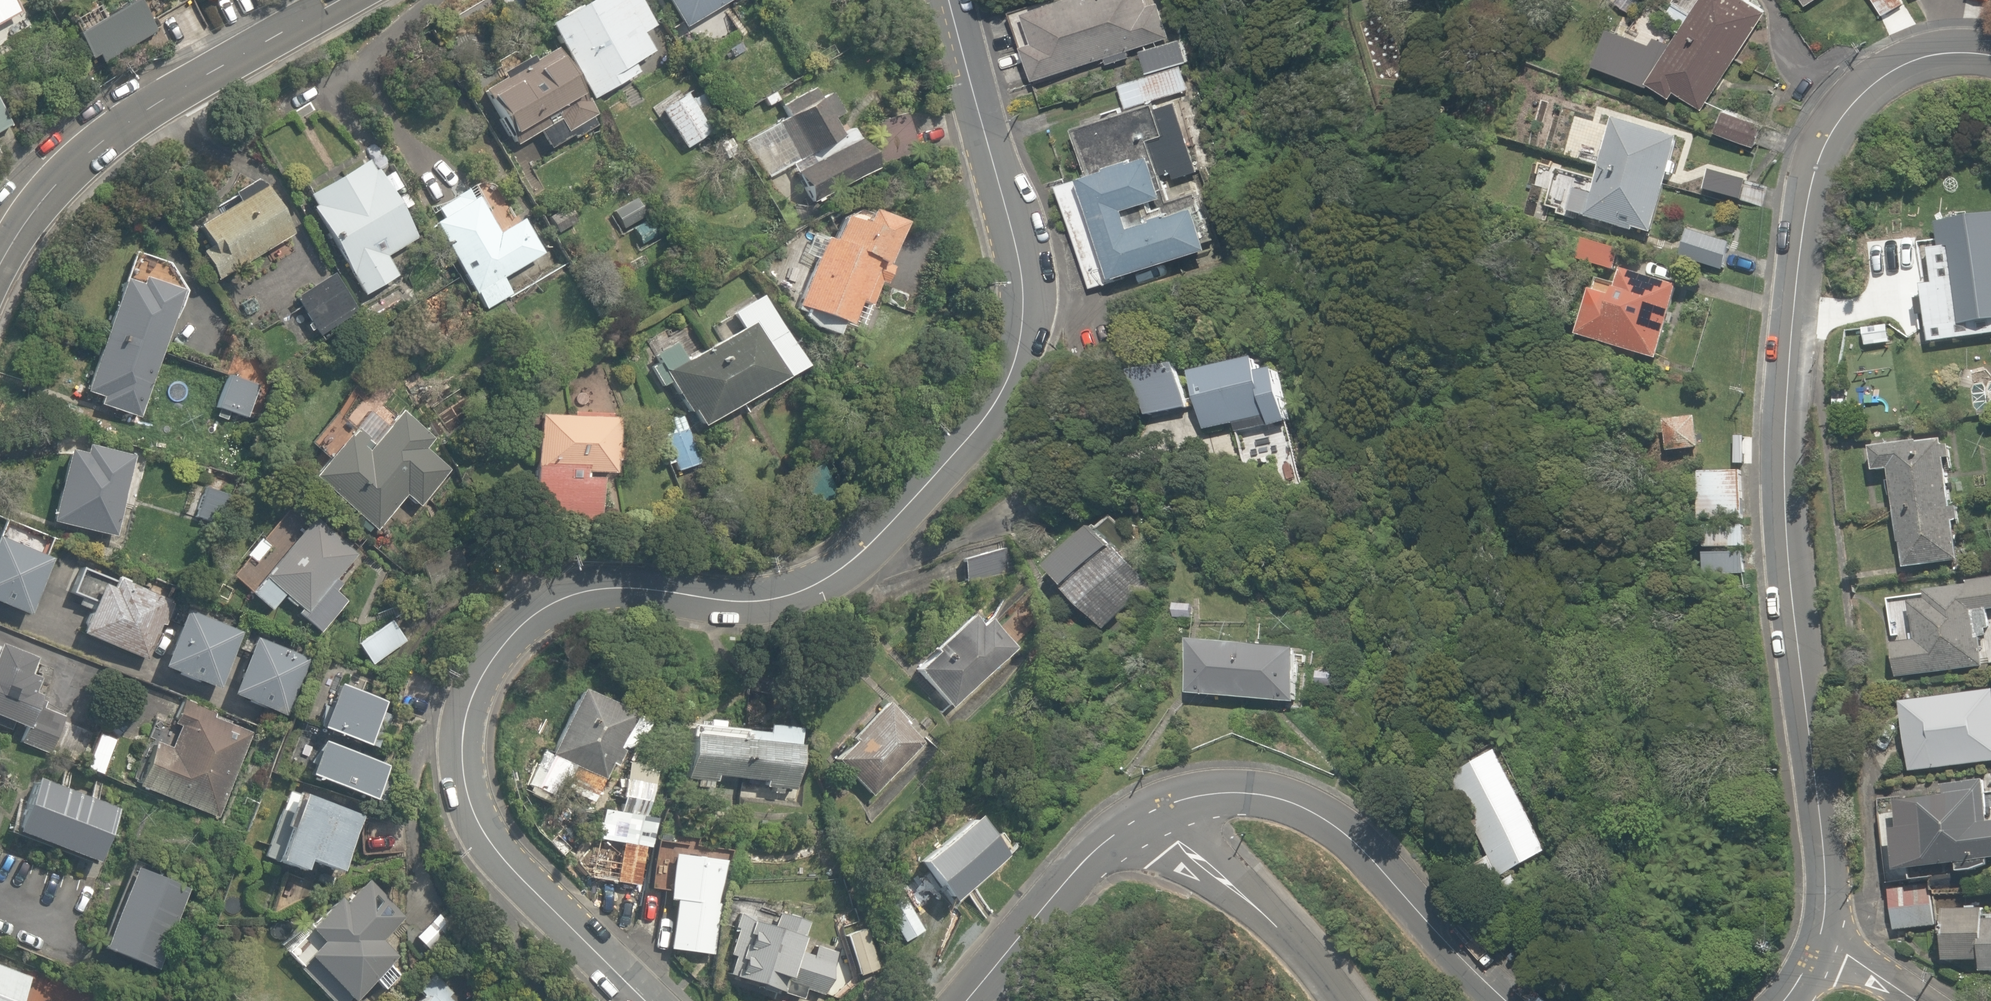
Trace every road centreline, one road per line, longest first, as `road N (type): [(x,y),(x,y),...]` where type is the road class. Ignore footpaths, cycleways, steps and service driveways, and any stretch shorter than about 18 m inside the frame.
road 1 (residential): [(638,1000),(491,845),(467,783),(475,689),(506,644),(570,603),(602,595),(758,597),(813,587),(867,553),(954,455),(1020,359),(1033,315),(1025,252),(957,0)]
road 2 (residential): [(1990,52),(1942,51),(1883,73),(1845,104),(1813,156),(1782,414),(1822,872),(1819,943)]
road 3 (secondary): [(341,0),(149,106),(75,162),(0,267)]
road 4 (residential): [(1503,1000),(1342,834),(1278,798),(1218,794),(1159,816)]
road 5 (residential): [(1159,816),(1110,840),(1073,871),(968,1000)]
road 6 (residential): [(1159,816),(1332,1000)]

